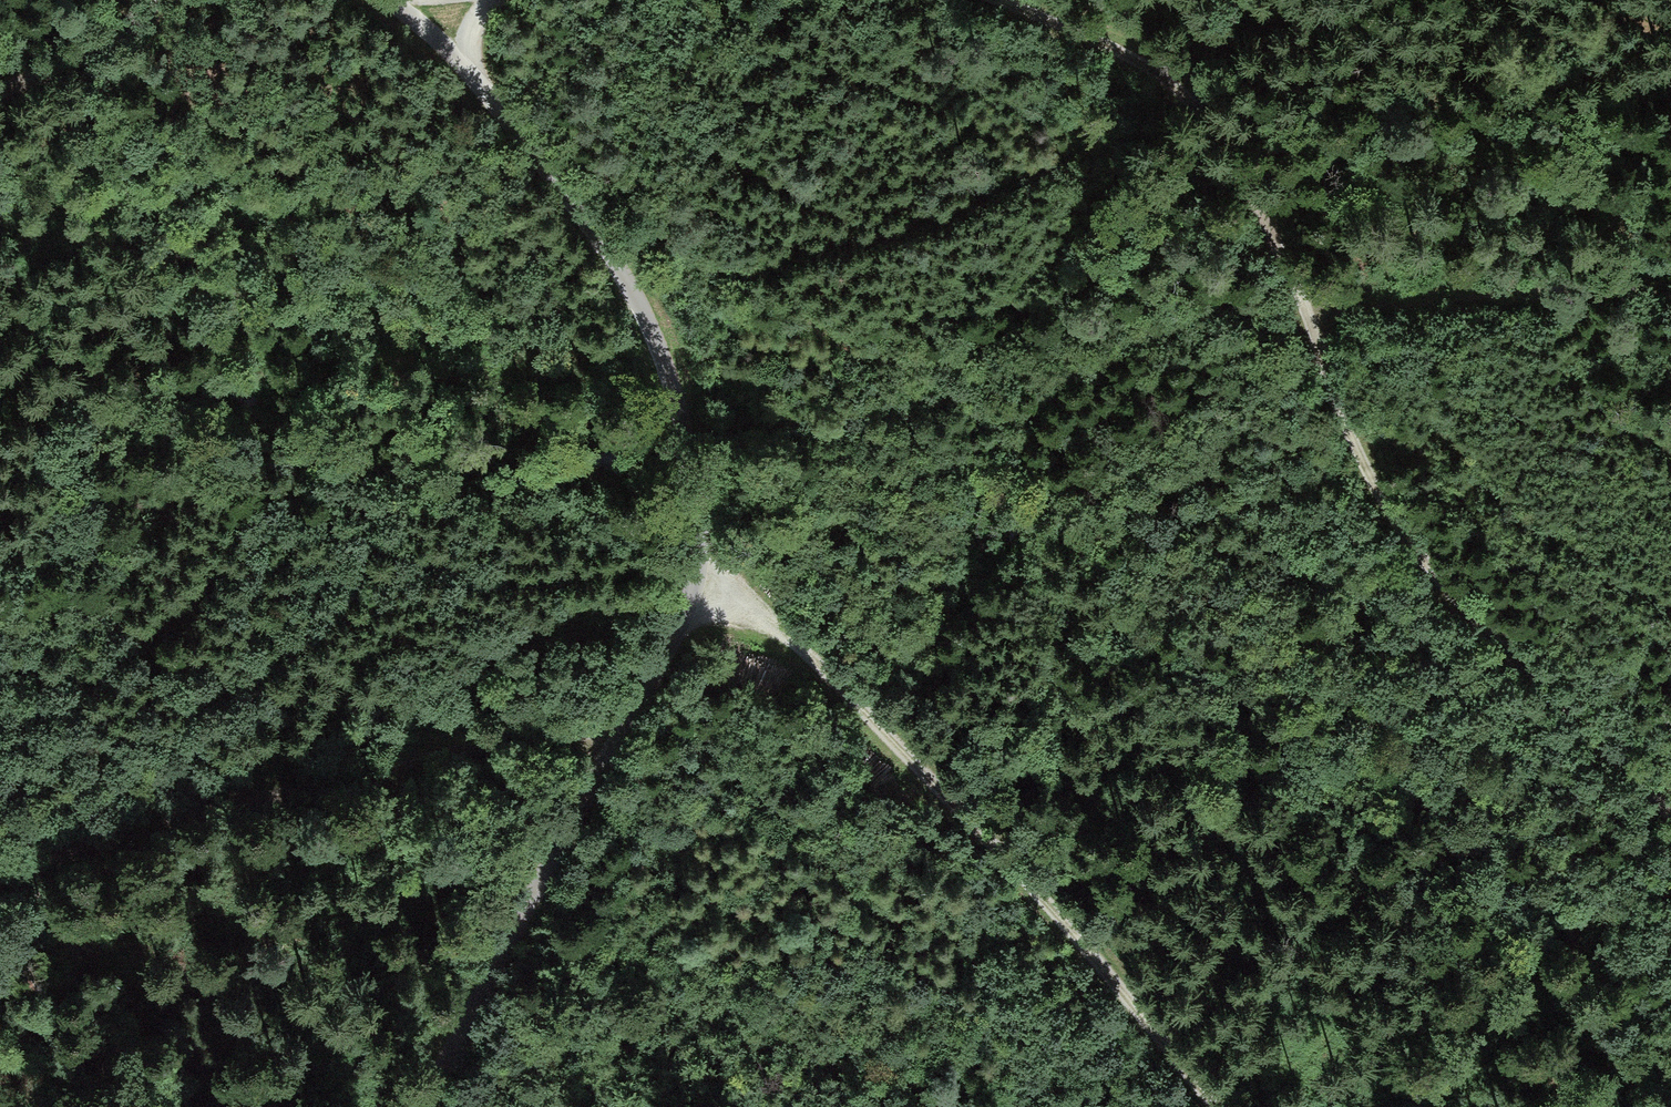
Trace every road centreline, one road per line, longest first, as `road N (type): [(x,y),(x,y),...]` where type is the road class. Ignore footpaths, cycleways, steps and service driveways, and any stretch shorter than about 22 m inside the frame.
road 1 (unclassified): [(423,1106),(677,626),(695,574),(696,490),(653,332),(615,260),(548,165),(424,28),(387,0)]
road 2 (track): [(1670,812),(1475,622),(1393,518),(1229,142),(1180,85),(1000,0)]
road 3 (track): [(1219,1106),(1093,956),(782,629),(695,574)]
road 4 (track): [(0,883),(59,851),(136,829),(624,720)]
road 5 (track): [(1302,306),(1546,293),(1670,297)]
road 6 (track): [(0,93),(126,32),(156,0)]

